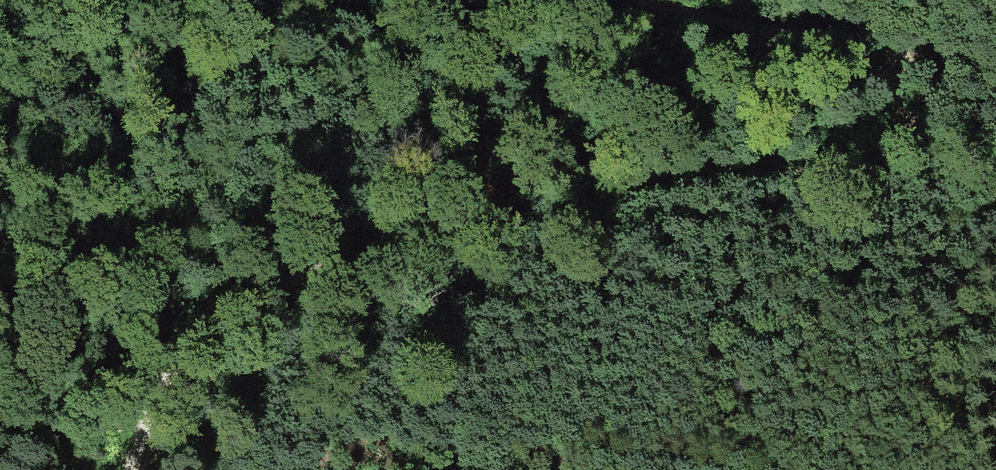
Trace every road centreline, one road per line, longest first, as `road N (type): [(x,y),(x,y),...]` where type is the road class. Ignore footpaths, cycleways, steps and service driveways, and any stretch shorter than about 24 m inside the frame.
road 1 (track): [(911,107),(897,137),(848,166),(698,184),(528,217),(271,284),(193,336),(162,384),(131,469)]
road 2 (track): [(641,0),(869,68),(995,168)]

